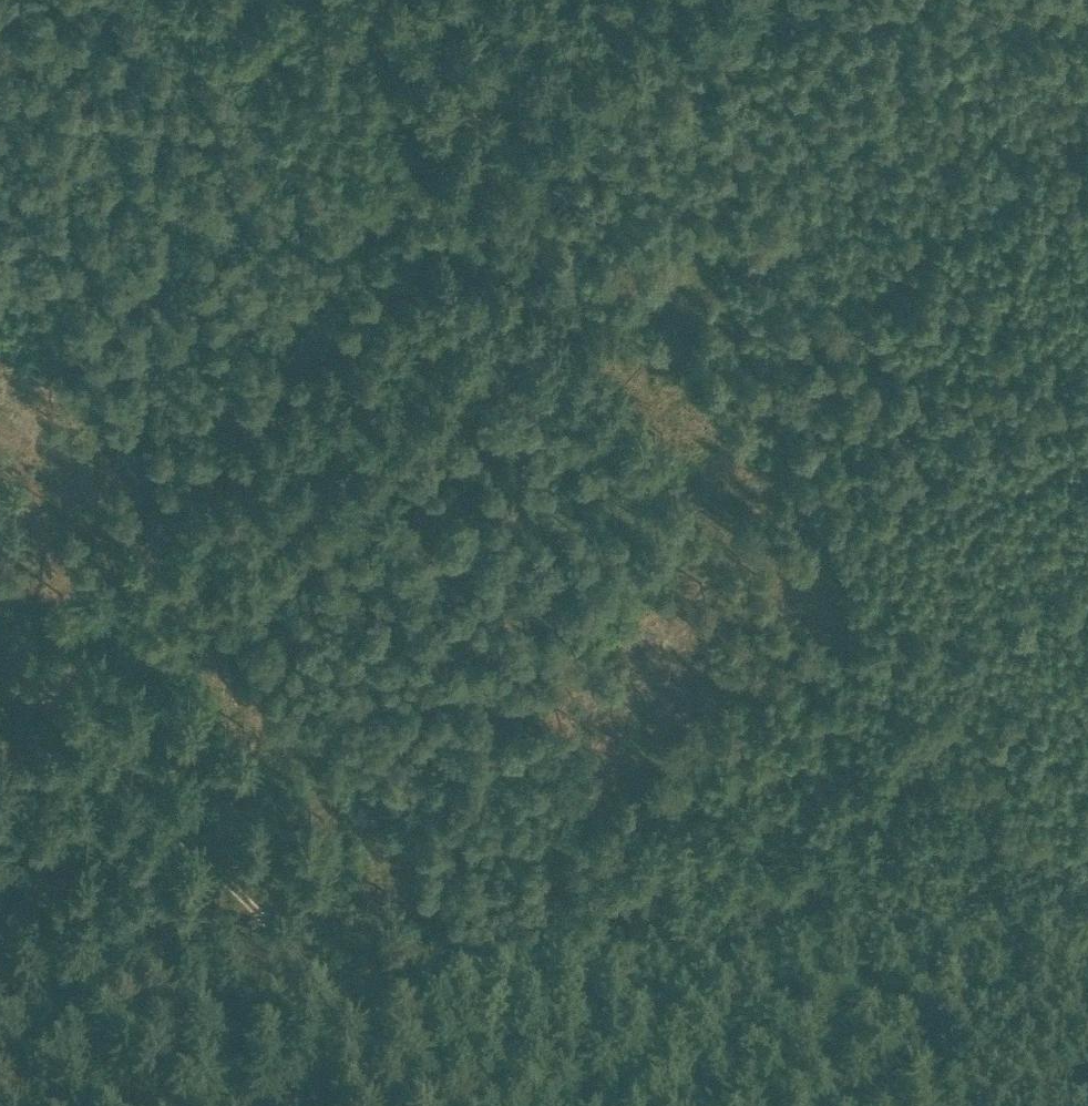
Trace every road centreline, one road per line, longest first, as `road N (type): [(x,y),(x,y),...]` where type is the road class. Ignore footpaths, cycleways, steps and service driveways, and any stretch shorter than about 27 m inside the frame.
road 1 (track): [(0,646),(438,1105)]

